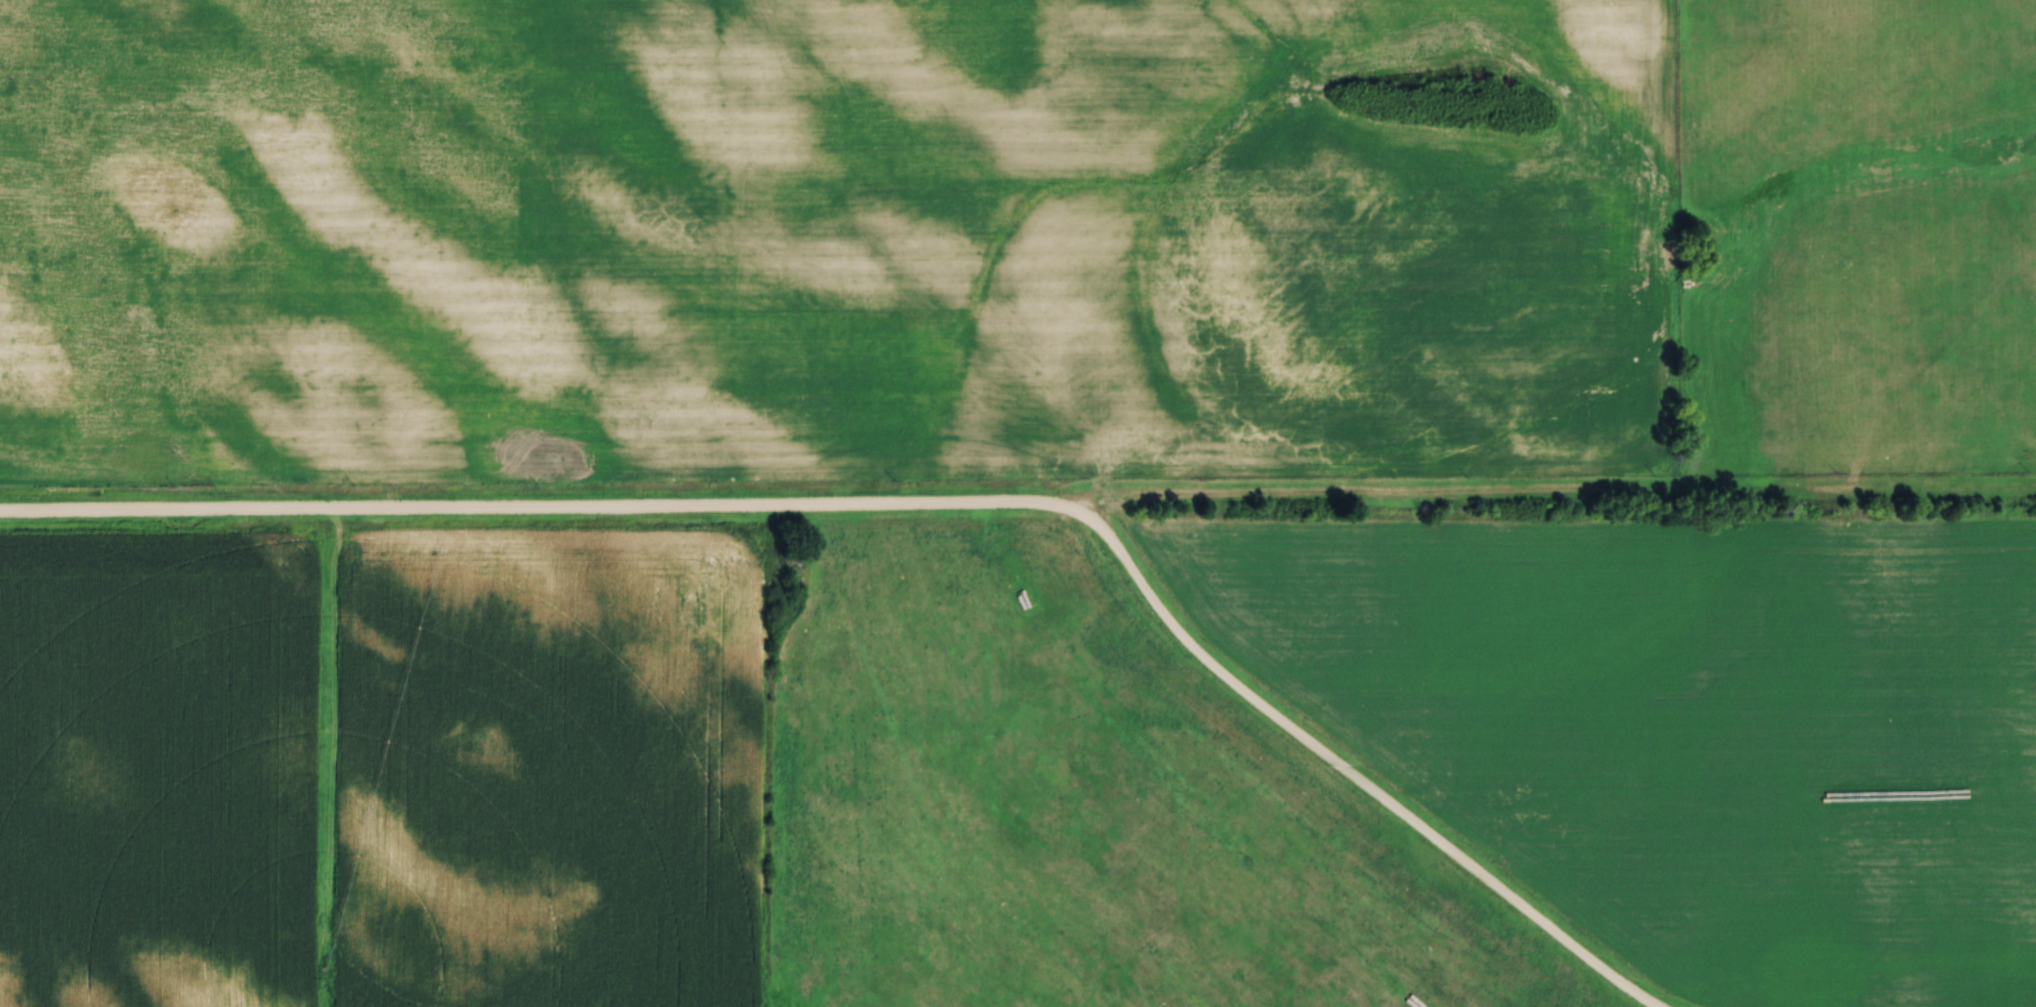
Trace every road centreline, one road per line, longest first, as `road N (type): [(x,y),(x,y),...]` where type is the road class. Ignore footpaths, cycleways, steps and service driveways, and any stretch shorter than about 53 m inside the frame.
road 1 (residential): [(1061,505),(0,515)]

